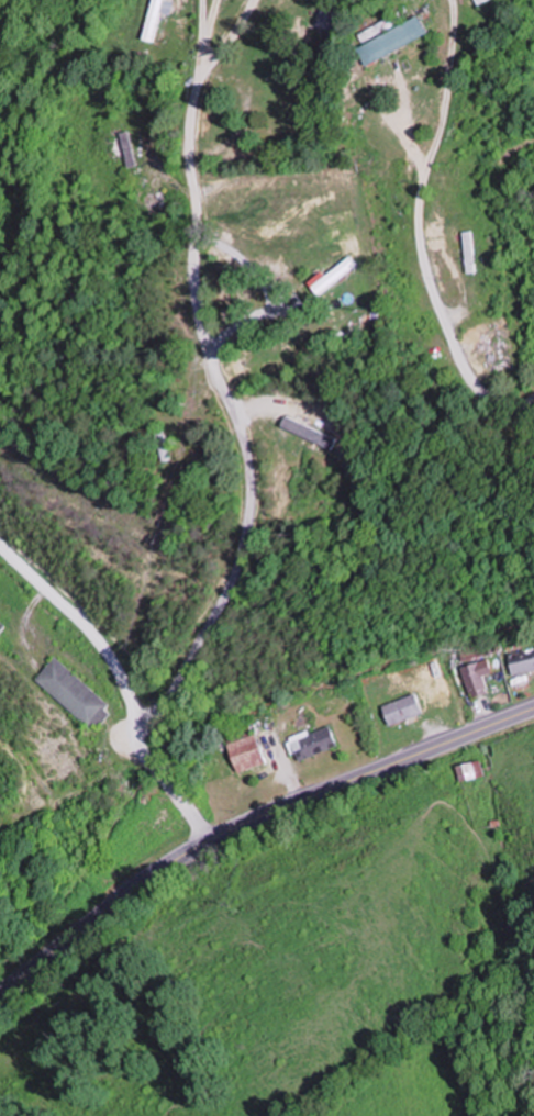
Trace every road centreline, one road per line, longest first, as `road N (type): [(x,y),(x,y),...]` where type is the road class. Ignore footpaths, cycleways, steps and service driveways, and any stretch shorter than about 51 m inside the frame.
road 1 (residential): [(212,841),(146,754),(148,735),(221,612),(251,516),(249,458),(199,290),(194,159),(212,27)]
road 2 (primary): [(0,995),(141,885),(212,841),(533,709)]
road 3 (residential): [(533,396),(498,395),(457,333),(427,245),(424,191),(457,77),(456,0)]
road 4 (residential): [(0,542),(120,665),(148,735)]
road 5 (residential): [(200,212),(241,236),(287,306)]

